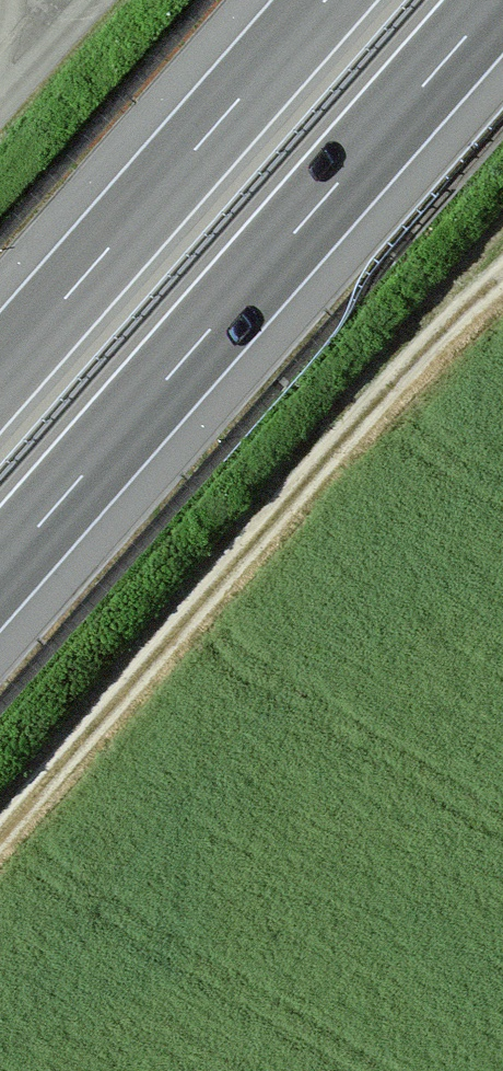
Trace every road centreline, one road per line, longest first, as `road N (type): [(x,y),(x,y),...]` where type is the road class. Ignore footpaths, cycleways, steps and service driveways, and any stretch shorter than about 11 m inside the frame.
road 1 (motorway): [(0,570),(497,0)]
road 2 (track): [(0,831),(365,414),(502,277)]
road 3 (motorway): [(325,0),(0,373)]
road 4 (track): [(0,99),(95,0)]

